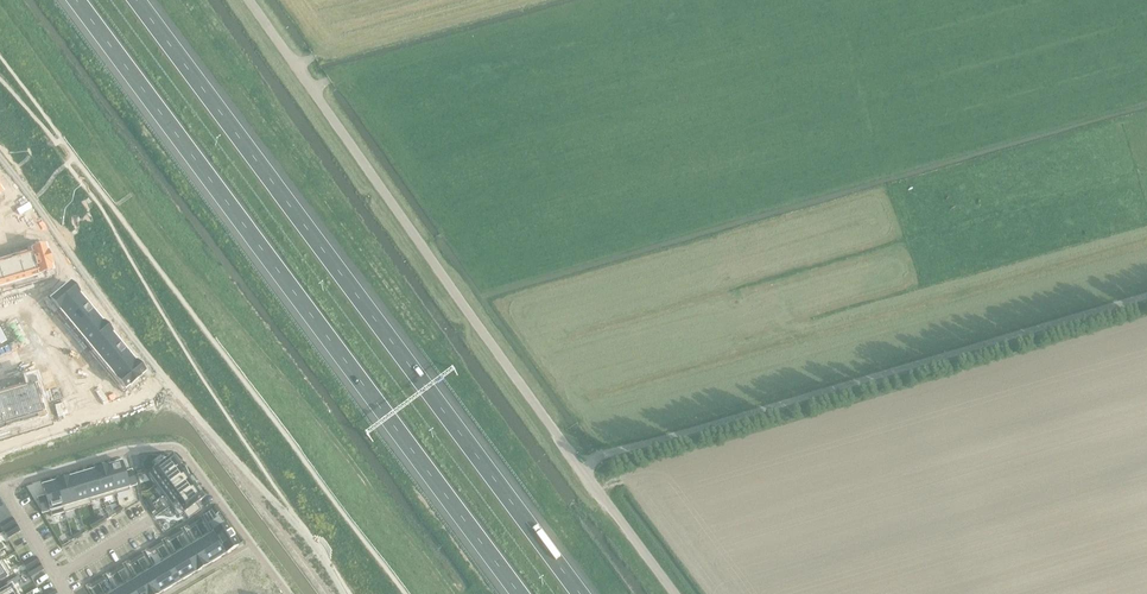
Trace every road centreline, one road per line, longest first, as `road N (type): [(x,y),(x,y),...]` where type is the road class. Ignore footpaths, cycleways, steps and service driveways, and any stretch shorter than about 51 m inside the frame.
road 1 (motorway): [(580,593),(137,0)]
road 2 (motorway): [(78,0),(517,593)]
road 3 (unclassified): [(674,593),(249,0)]
road 4 (residential): [(3,489),(122,452),(175,448),(287,593)]
road 5 (residential): [(3,489),(67,593)]

